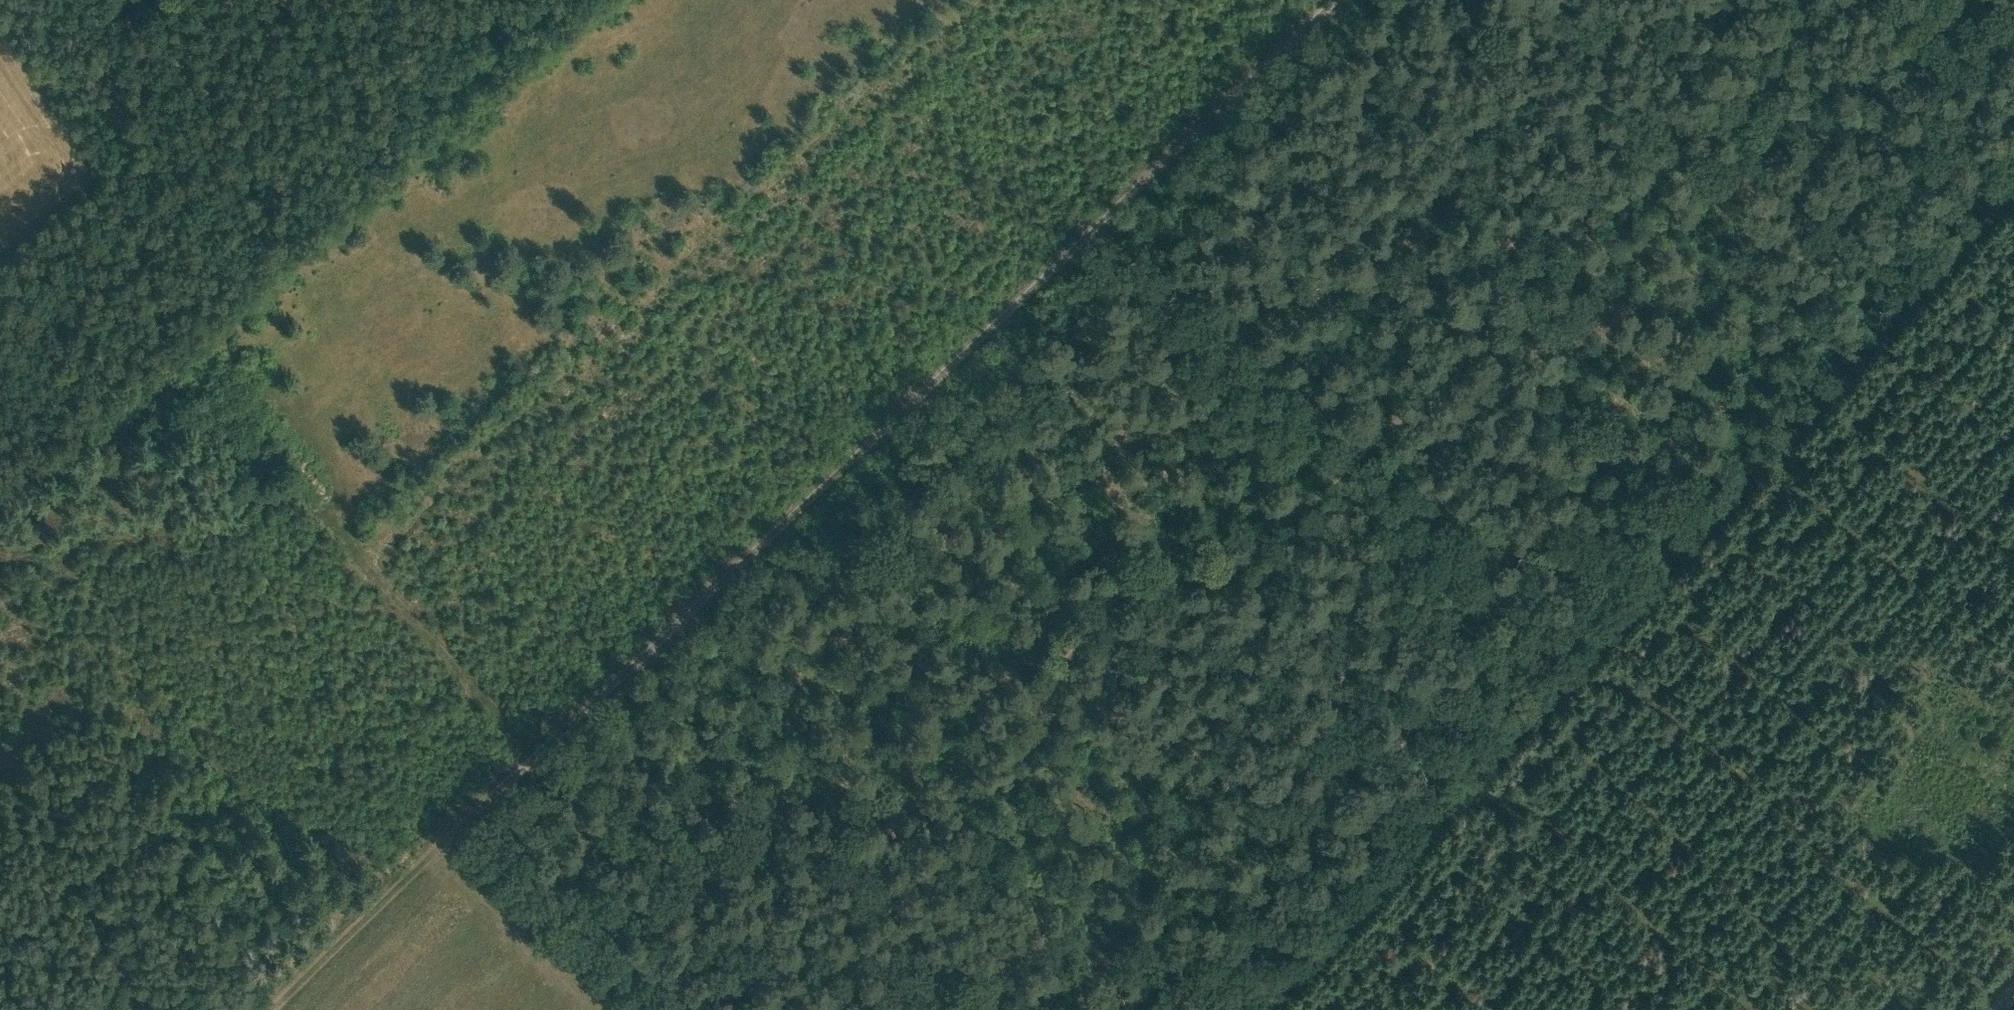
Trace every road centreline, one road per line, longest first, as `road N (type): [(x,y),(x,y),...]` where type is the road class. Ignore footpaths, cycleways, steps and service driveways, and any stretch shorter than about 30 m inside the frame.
road 1 (track): [(623,1009),(473,858),(465,824),(1328,0)]
road 2 (track): [(1093,221),(1554,687)]

